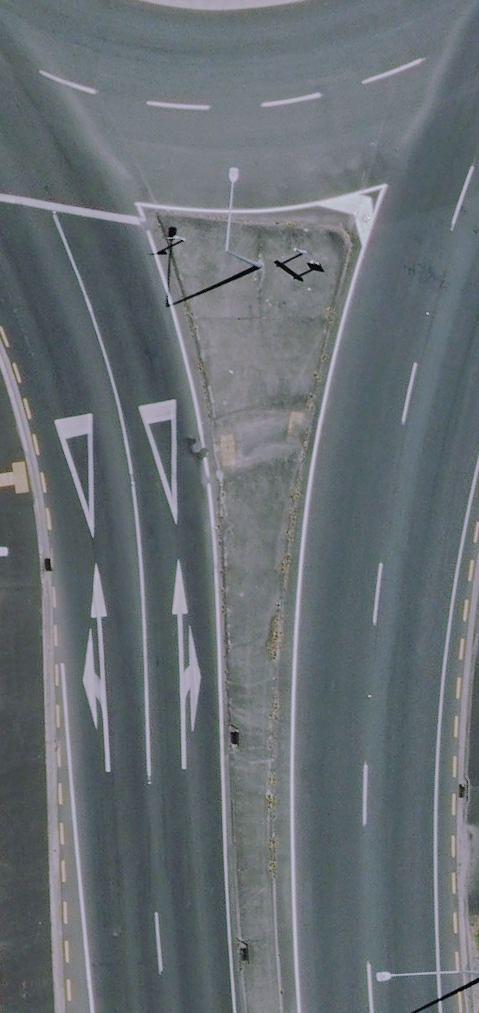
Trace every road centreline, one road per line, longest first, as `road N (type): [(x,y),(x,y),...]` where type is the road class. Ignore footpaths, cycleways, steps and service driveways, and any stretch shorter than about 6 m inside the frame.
road 1 (secondary): [(162,1012),(146,860),(128,466),(62,86)]
road 2 (secondary): [(478,133),(396,445),(375,606),(363,820),(371,1012)]
road 3 (secondary): [(478,25),(438,54),(349,92),(253,111),(156,108),(62,86)]

